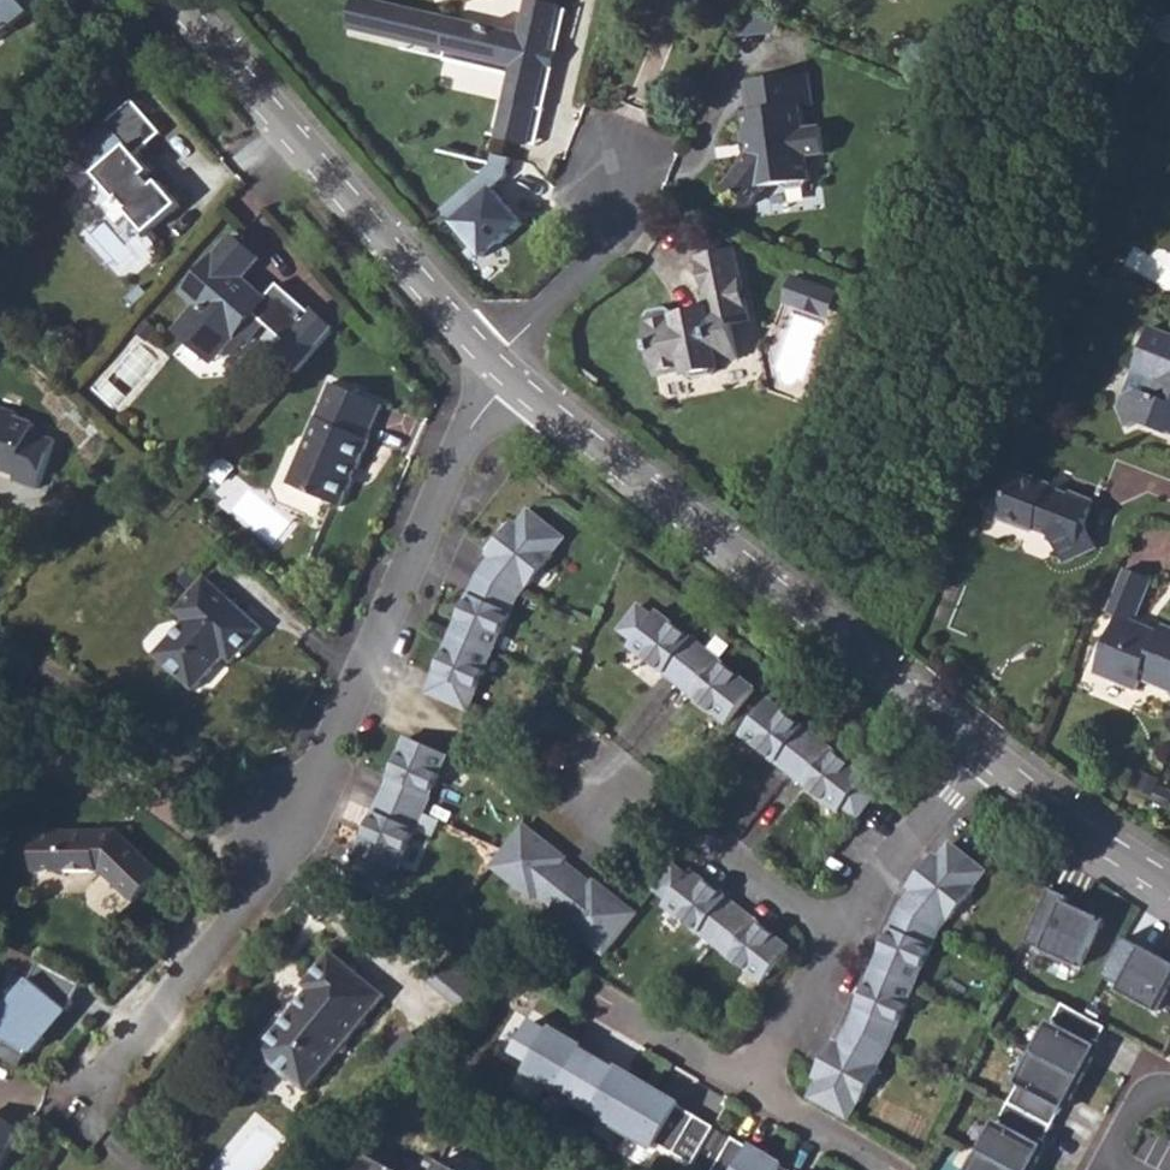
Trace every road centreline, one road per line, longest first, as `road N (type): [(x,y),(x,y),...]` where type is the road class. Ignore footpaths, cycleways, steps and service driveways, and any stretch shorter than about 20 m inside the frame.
road 1 (residential): [(511,379),(782,602),(976,748)]
road 2 (residential): [(289,835),(472,426),(511,379)]
road 3 (residential): [(178,0),(290,137),(490,355)]
road 4 (residential): [(580,793),(599,766),(804,916),(847,933)]
road 5 (residential): [(100,1093),(272,870),(289,835)]
road 6 (residential): [(289,835),(32,684)]
road 7 (residential): [(619,152),(637,186),(607,248),(490,355)]
road 8 (residential): [(976,748),(1169,878)]
road 9 (residential): [(847,933),(976,748)]
road 10 (residential): [(847,933),(756,1084)]
road 11 (residential): [(617,1003),(756,1084)]
road 12 (residential): [(756,1084),(891,1169)]

